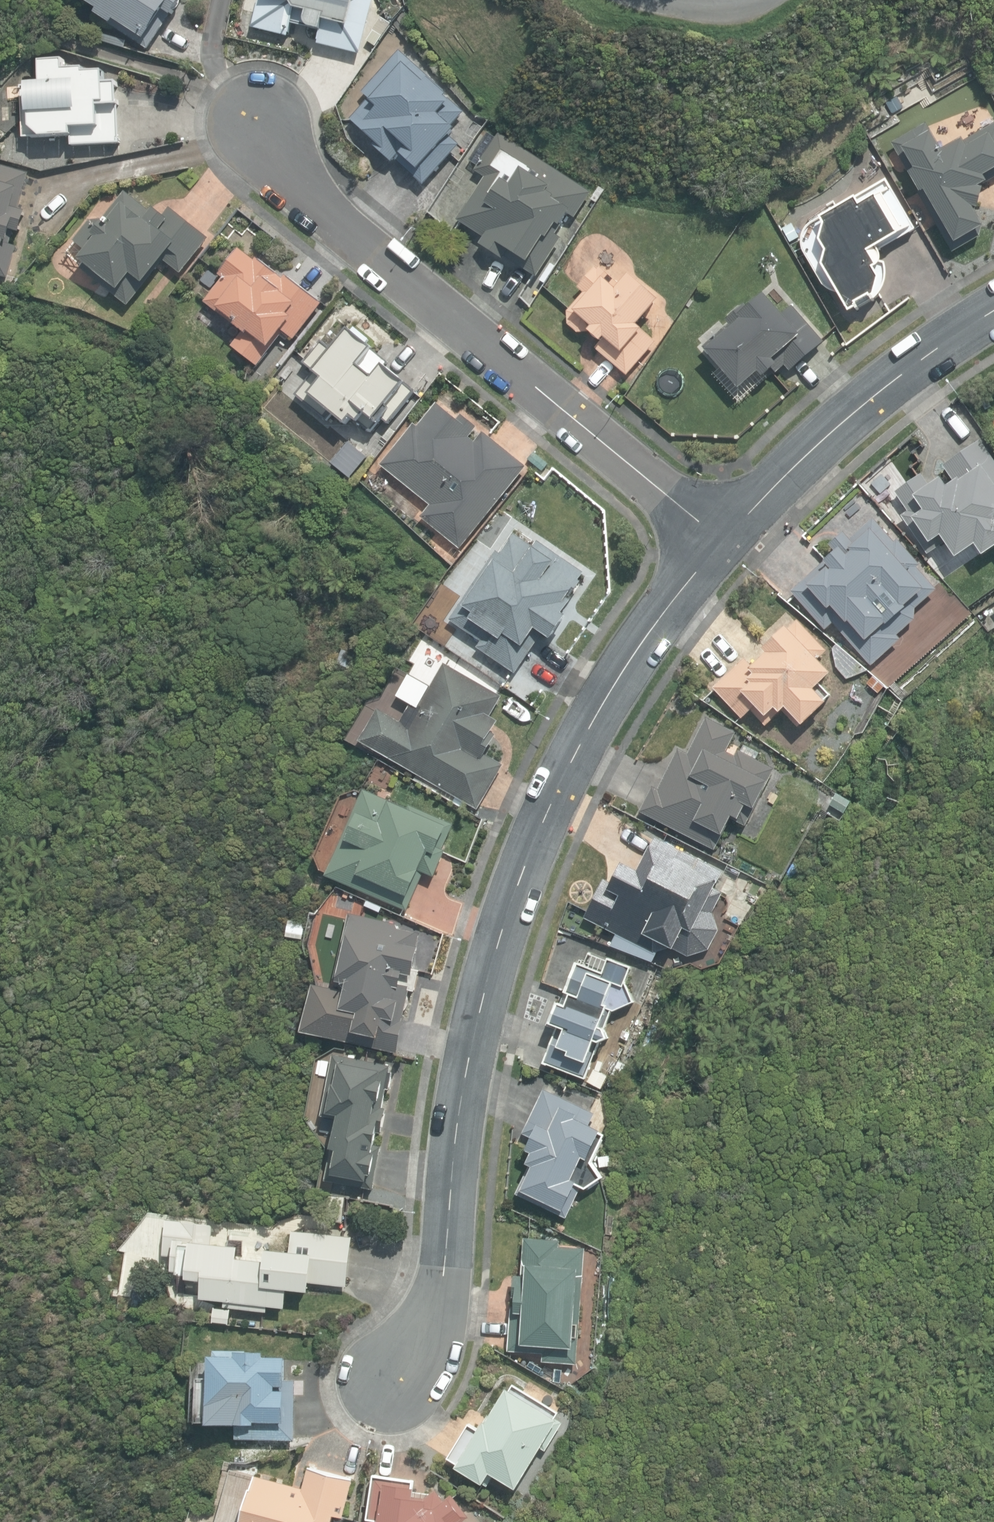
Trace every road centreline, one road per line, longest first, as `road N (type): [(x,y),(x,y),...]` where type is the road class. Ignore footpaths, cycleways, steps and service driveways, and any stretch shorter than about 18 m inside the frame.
road 1 (residential): [(393,1388),(441,1314),(474,1034),(517,877),(592,718),(718,533)]
road 2 (residential): [(718,533),(304,195),(249,103)]
road 3 (residential): [(718,533),(858,404),(993,311)]

